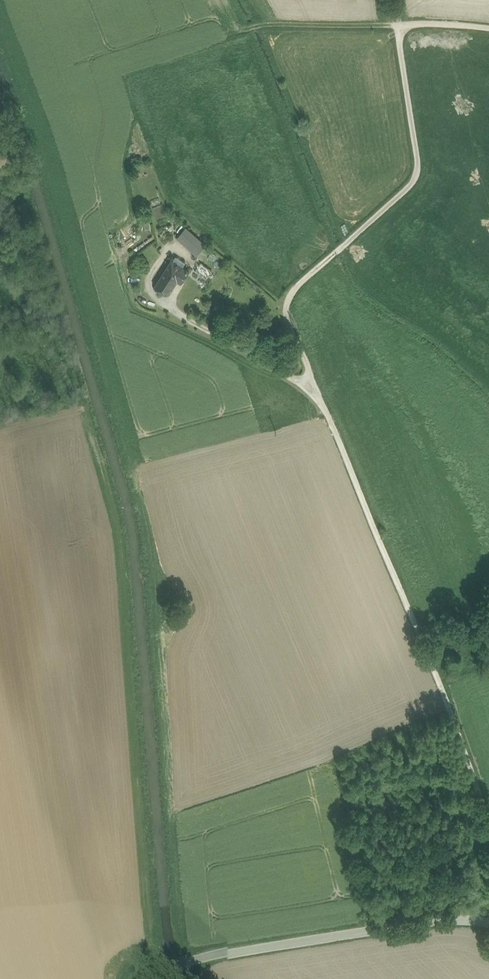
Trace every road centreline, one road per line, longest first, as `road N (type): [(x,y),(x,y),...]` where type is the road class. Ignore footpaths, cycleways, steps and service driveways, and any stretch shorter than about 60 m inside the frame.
road 1 (unclassified): [(398,25),(418,175),(292,293),(287,311),(441,686),(488,825)]
road 2 (tertiary): [(488,924),(455,920),(238,953),(160,978)]
road 3 (track): [(232,37),(267,25),(398,25)]
road 4 (track): [(177,310),(317,389)]

